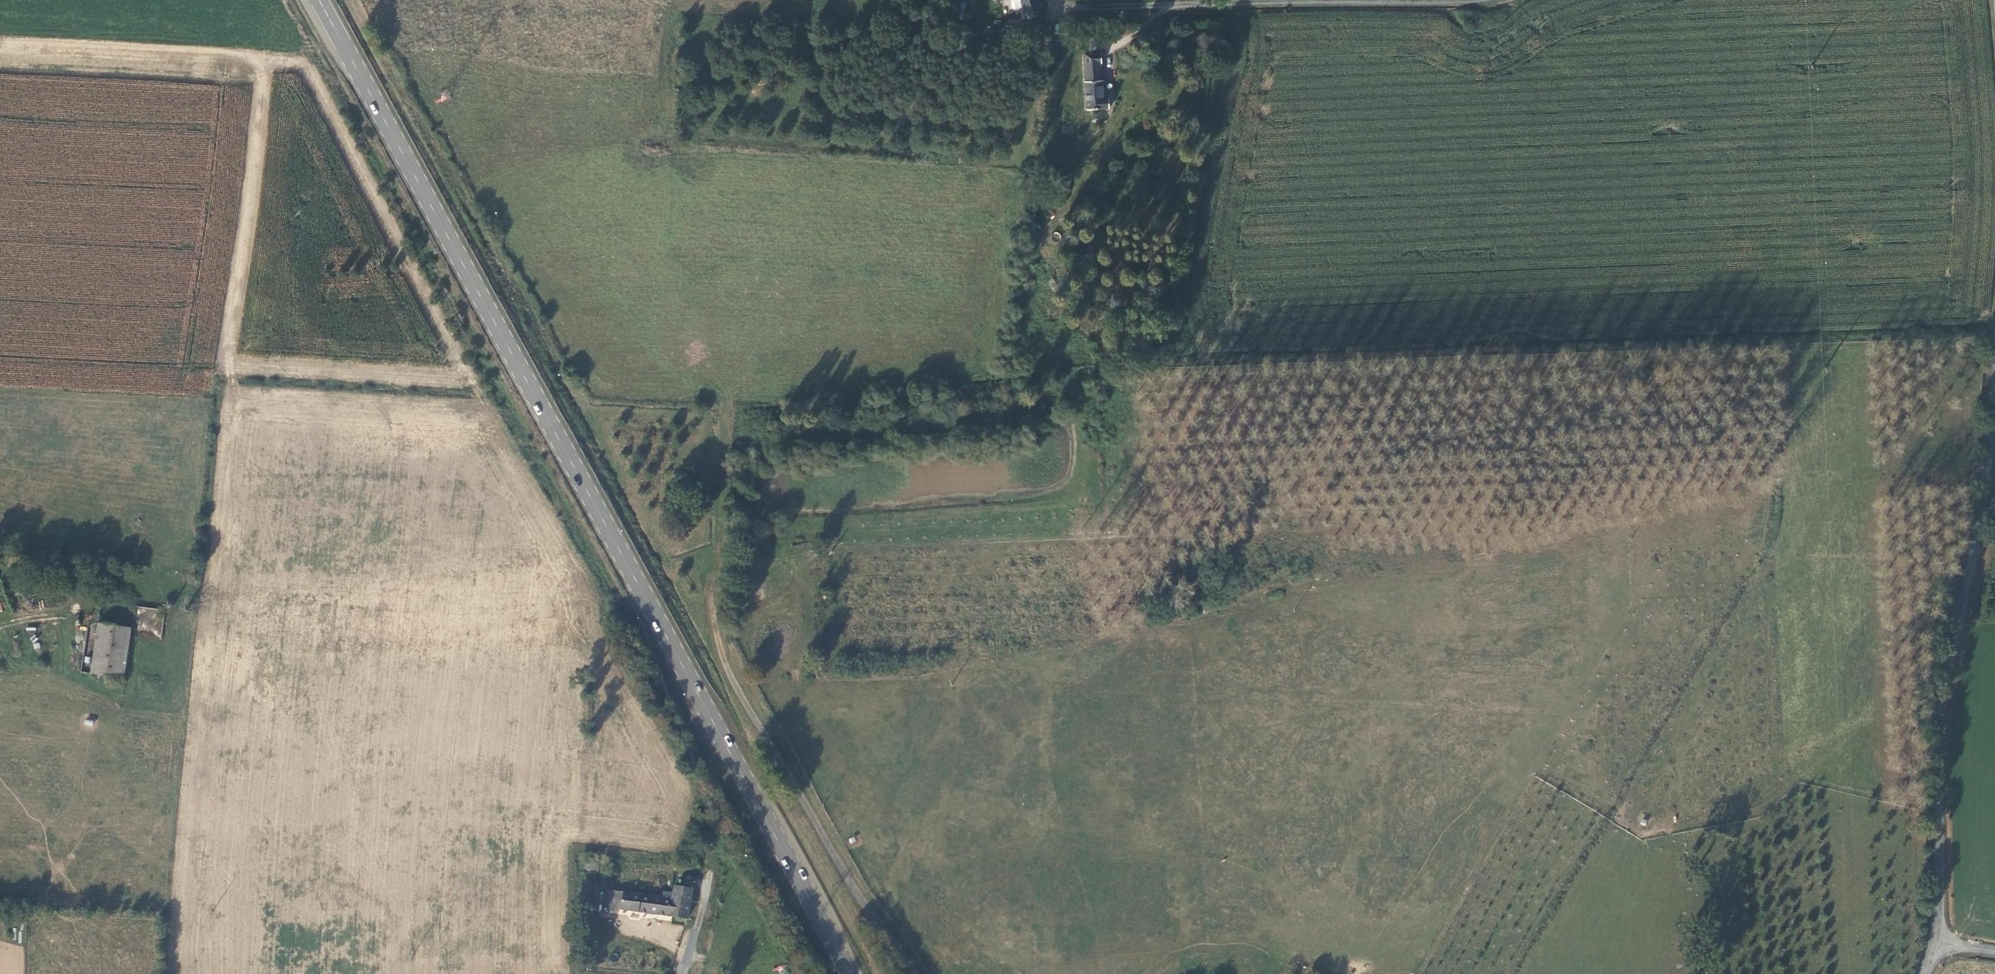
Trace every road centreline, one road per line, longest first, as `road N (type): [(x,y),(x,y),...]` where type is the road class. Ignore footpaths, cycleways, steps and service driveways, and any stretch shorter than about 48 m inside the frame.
road 1 (primary): [(850,973),(318,0)]
road 2 (unclassified): [(1938,944),(1943,710),(1994,435)]
road 3 (unclassified): [(1471,0),(1054,7),(1050,0)]
road 4 (unclassified): [(714,646),(836,868),(908,973)]
road 5 (track): [(724,386),(714,646)]

